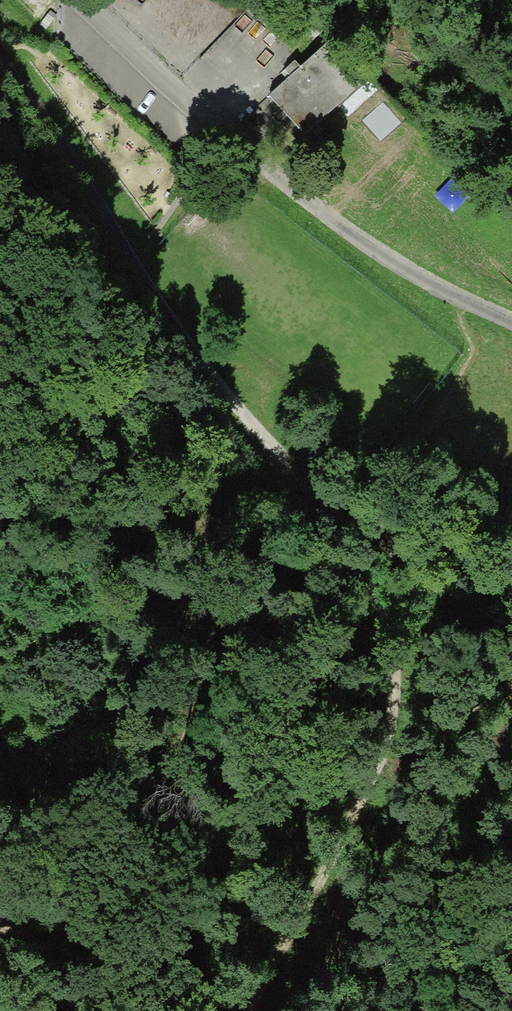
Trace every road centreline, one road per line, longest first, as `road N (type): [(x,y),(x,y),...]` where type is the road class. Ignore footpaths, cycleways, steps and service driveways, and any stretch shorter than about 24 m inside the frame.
road 1 (track): [(0,57),(180,333),(256,428),(511,645)]
road 2 (track): [(313,482),(372,589),(392,653),(392,707),(355,823),(251,1010)]
road 3 (track): [(511,322),(454,295),(306,198),(221,134),(77,0)]
road 4 (track): [(221,1010),(0,931)]

